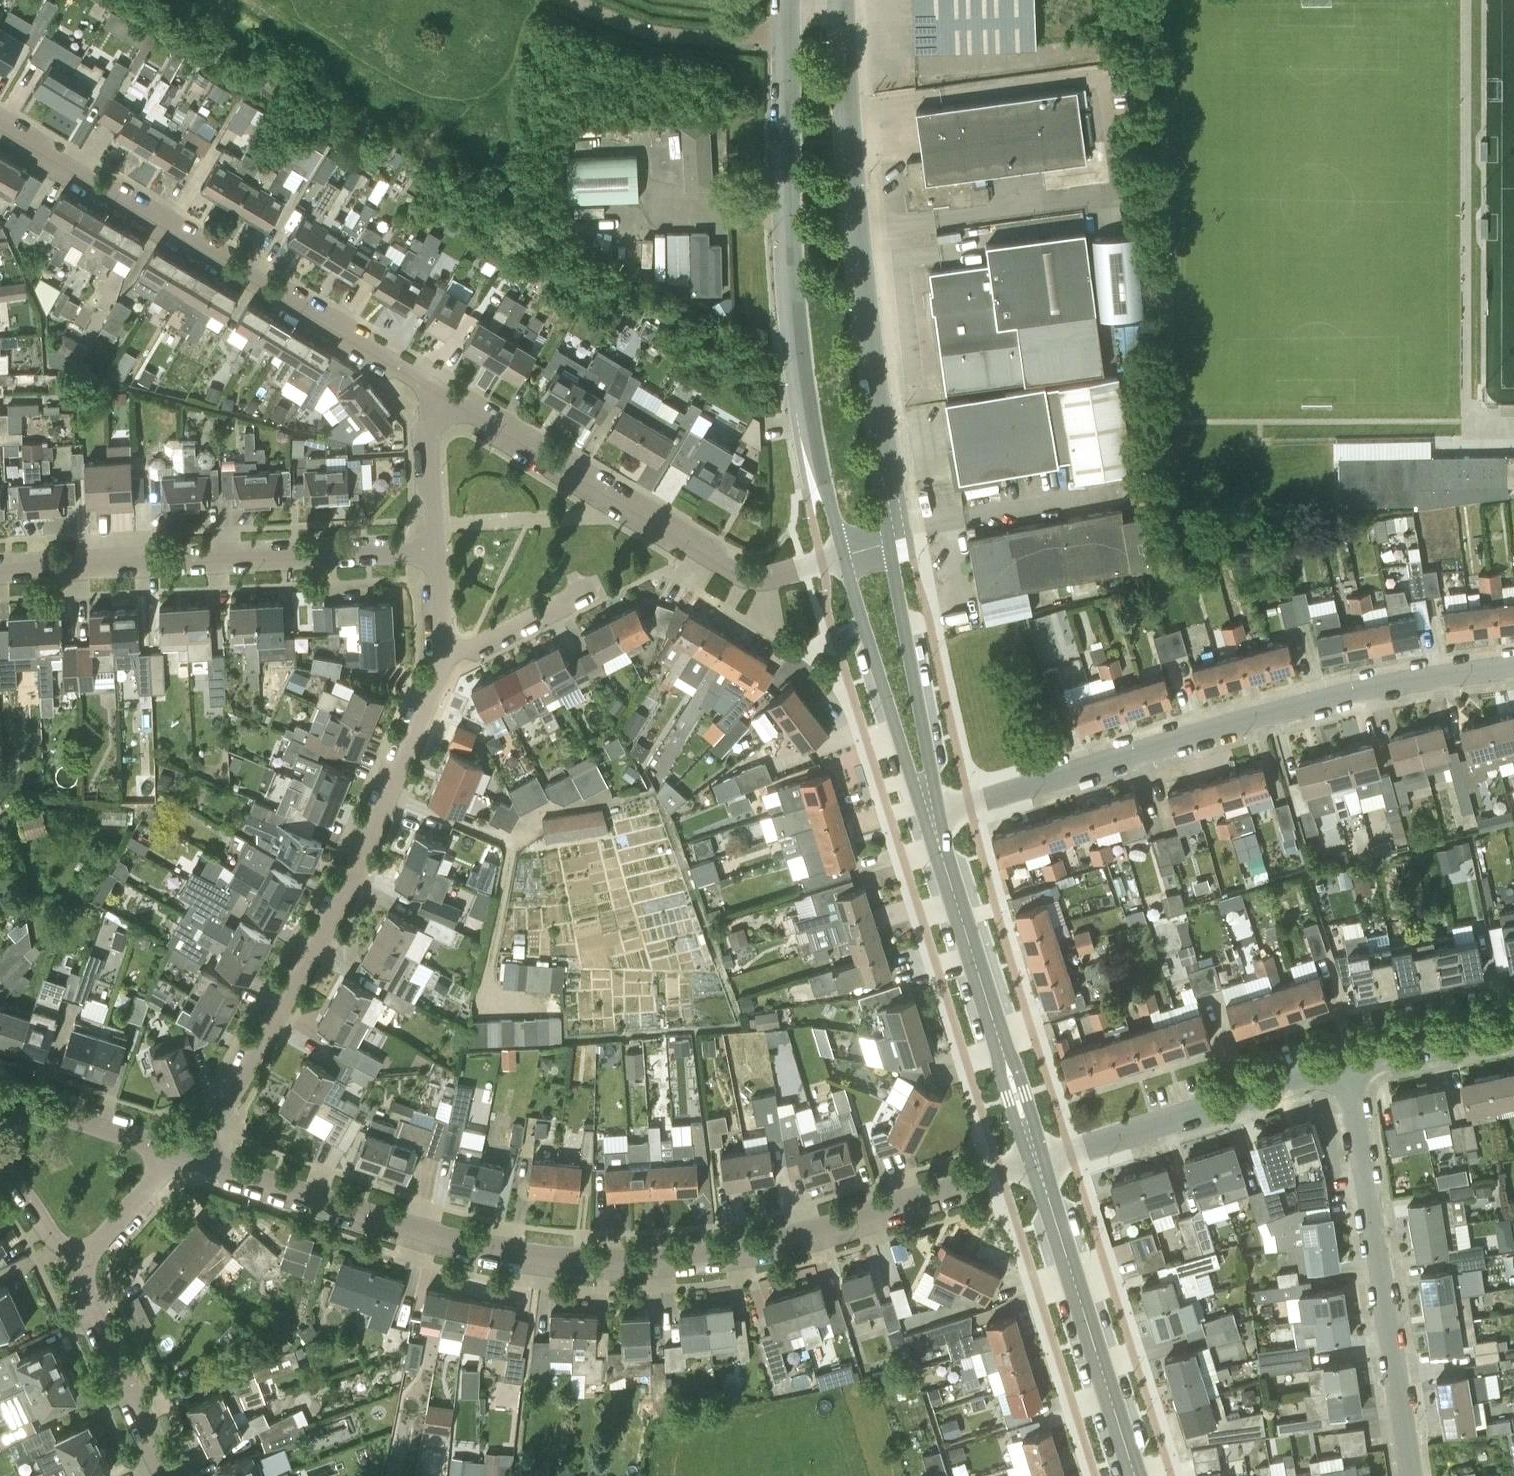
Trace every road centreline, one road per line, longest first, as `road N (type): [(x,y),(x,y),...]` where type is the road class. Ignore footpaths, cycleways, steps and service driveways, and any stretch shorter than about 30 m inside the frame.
road 1 (residential): [(1036,1159),(775,1243),(604,1261),(409,1231),(191,1158)]
road 2 (residential): [(930,809),(1317,701),(1513,666)]
road 3 (residential): [(191,1158),(359,867),(444,656)]
road 4 (residential): [(786,36),(794,342),(843,555)]
road 5 (residential): [(428,384),(0,125)]
road 6 (residential): [(843,555),(762,577),(738,572),(428,384)]
road 7 (unclassified): [(881,443),(856,231),(843,3)]
road 8 (residential): [(0,571),(438,553)]
road 9 (residential): [(1412,1475),(1347,1064)]
road 10 (residential): [(930,809),(1036,1159)]
road 11 (residential): [(1036,1159),(1135,1475)]
road 12 (residential): [(1036,1159),(1347,1064)]
road 13 (residential): [(843,555),(909,767),(930,809)]
road 14 (residential): [(930,809),(930,763),(889,546)]
road 15 (residential): [(172,1475),(89,1296),(86,1263)]
road 16 (residential): [(176,1153),(0,1093)]
road 17 (residential): [(444,656),(597,582)]
road 18 (residential): [(1347,1064),(1513,1028)]
road 19 (residential): [(438,553),(428,384)]
road 20 (residential): [(86,1263),(176,1153)]
road 21 (residential): [(86,1263),(53,1234),(0,1164)]

